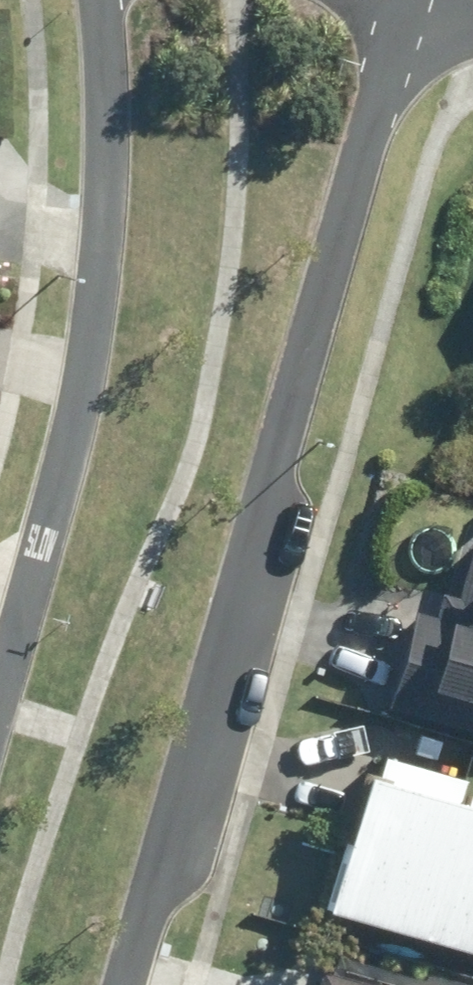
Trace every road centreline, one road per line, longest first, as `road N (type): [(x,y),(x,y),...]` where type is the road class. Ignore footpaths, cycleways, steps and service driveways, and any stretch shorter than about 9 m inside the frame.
road 1 (residential): [(411,0),(126,984)]
road 2 (residential): [(21,616),(93,343),(107,141),(103,0)]

